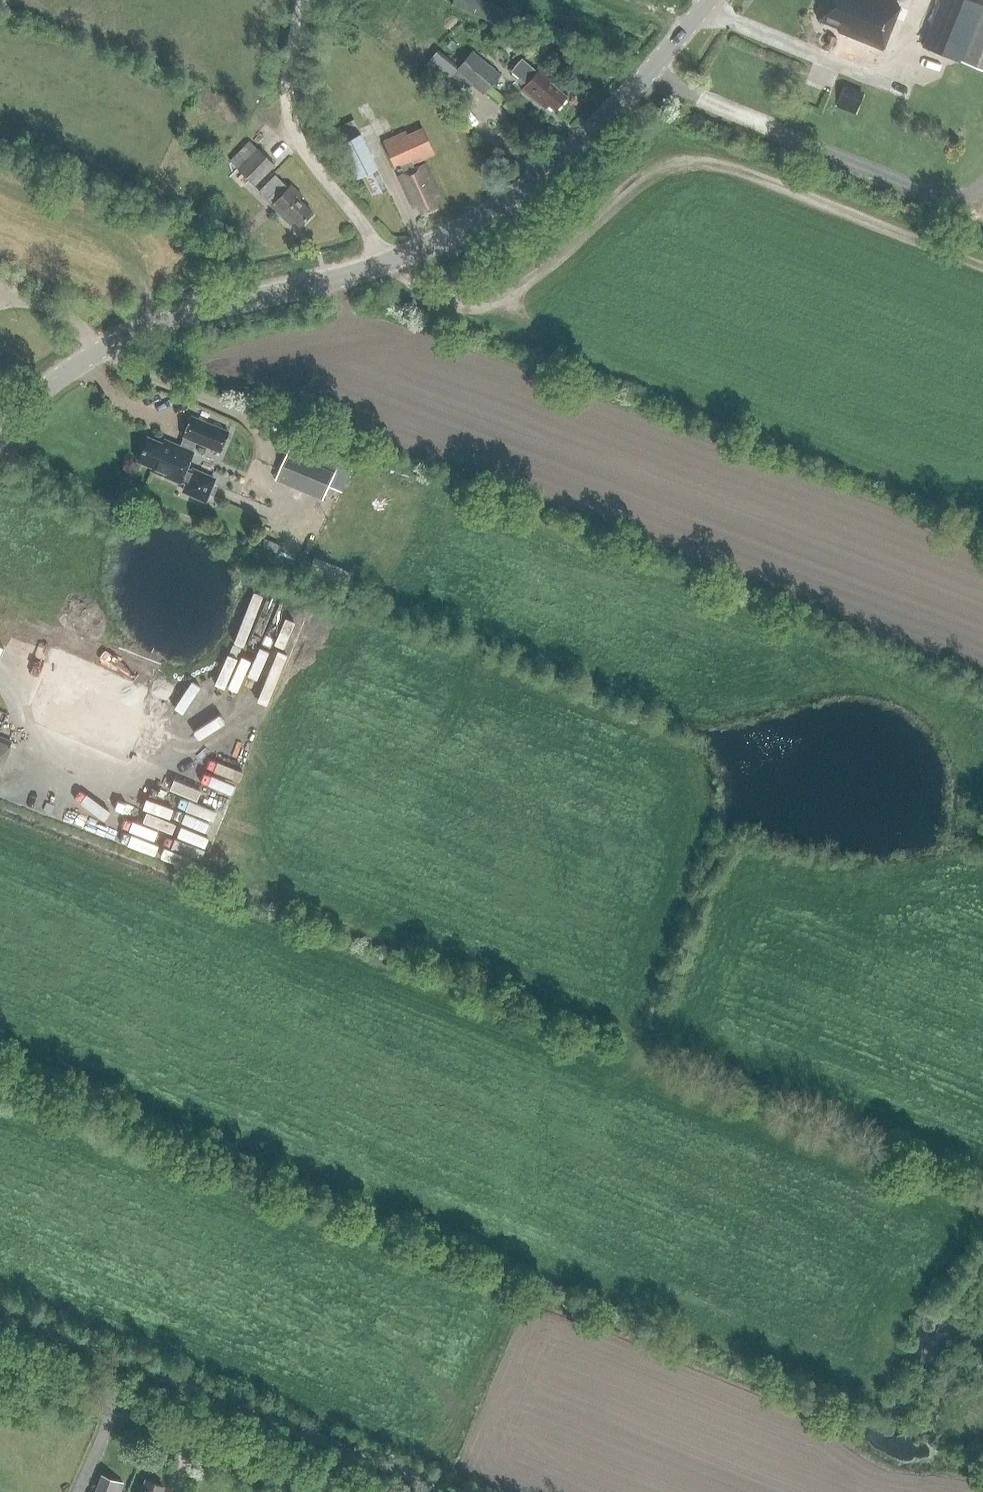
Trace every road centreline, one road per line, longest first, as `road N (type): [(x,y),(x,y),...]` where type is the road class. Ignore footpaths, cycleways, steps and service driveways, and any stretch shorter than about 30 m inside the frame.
road 1 (tertiary): [(389,262),(114,343),(47,386),(0,439)]
road 2 (tertiary): [(389,262),(493,211),(554,166),(710,0)]
road 3 (tertiary): [(343,1491),(0,1354)]
road 4 (track): [(389,262),(321,178),(290,119),(287,71),(302,0)]

